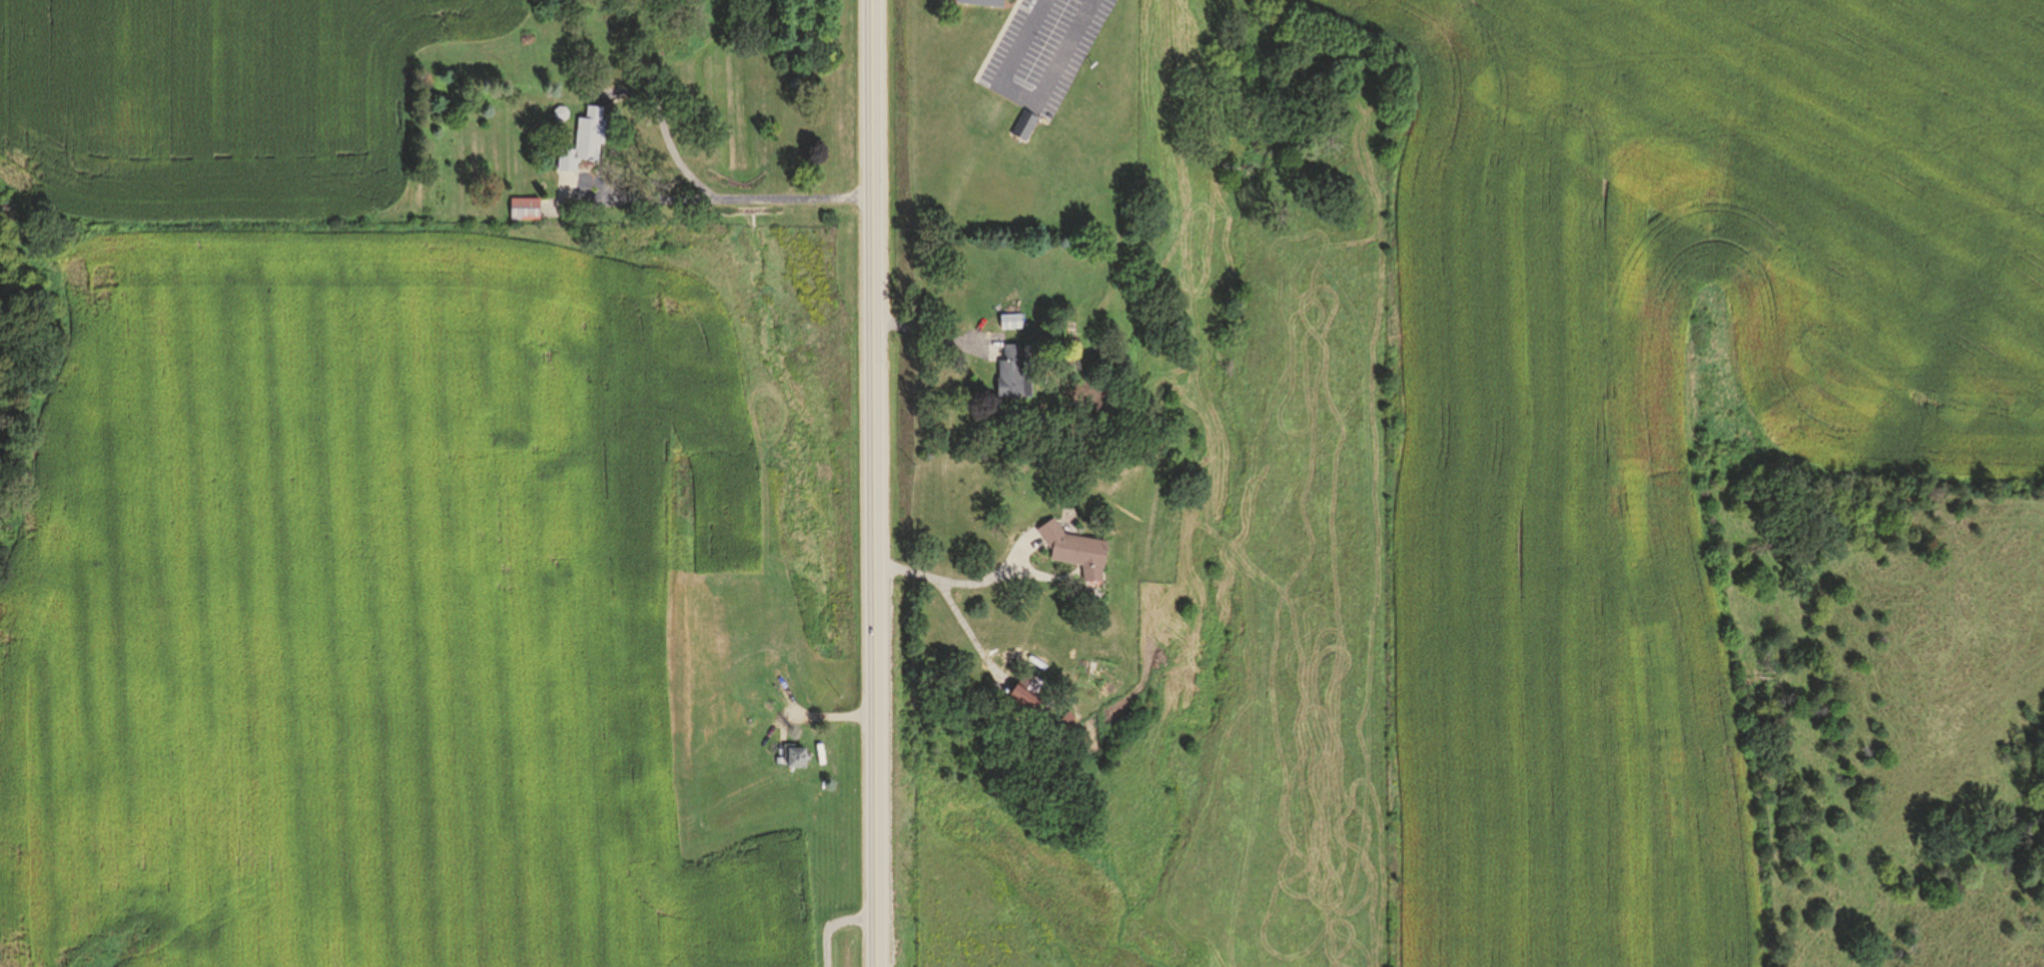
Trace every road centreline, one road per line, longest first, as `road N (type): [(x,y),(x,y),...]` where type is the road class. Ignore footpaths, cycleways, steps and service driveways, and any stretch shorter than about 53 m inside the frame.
road 1 (primary): [(875,966),(870,0)]

